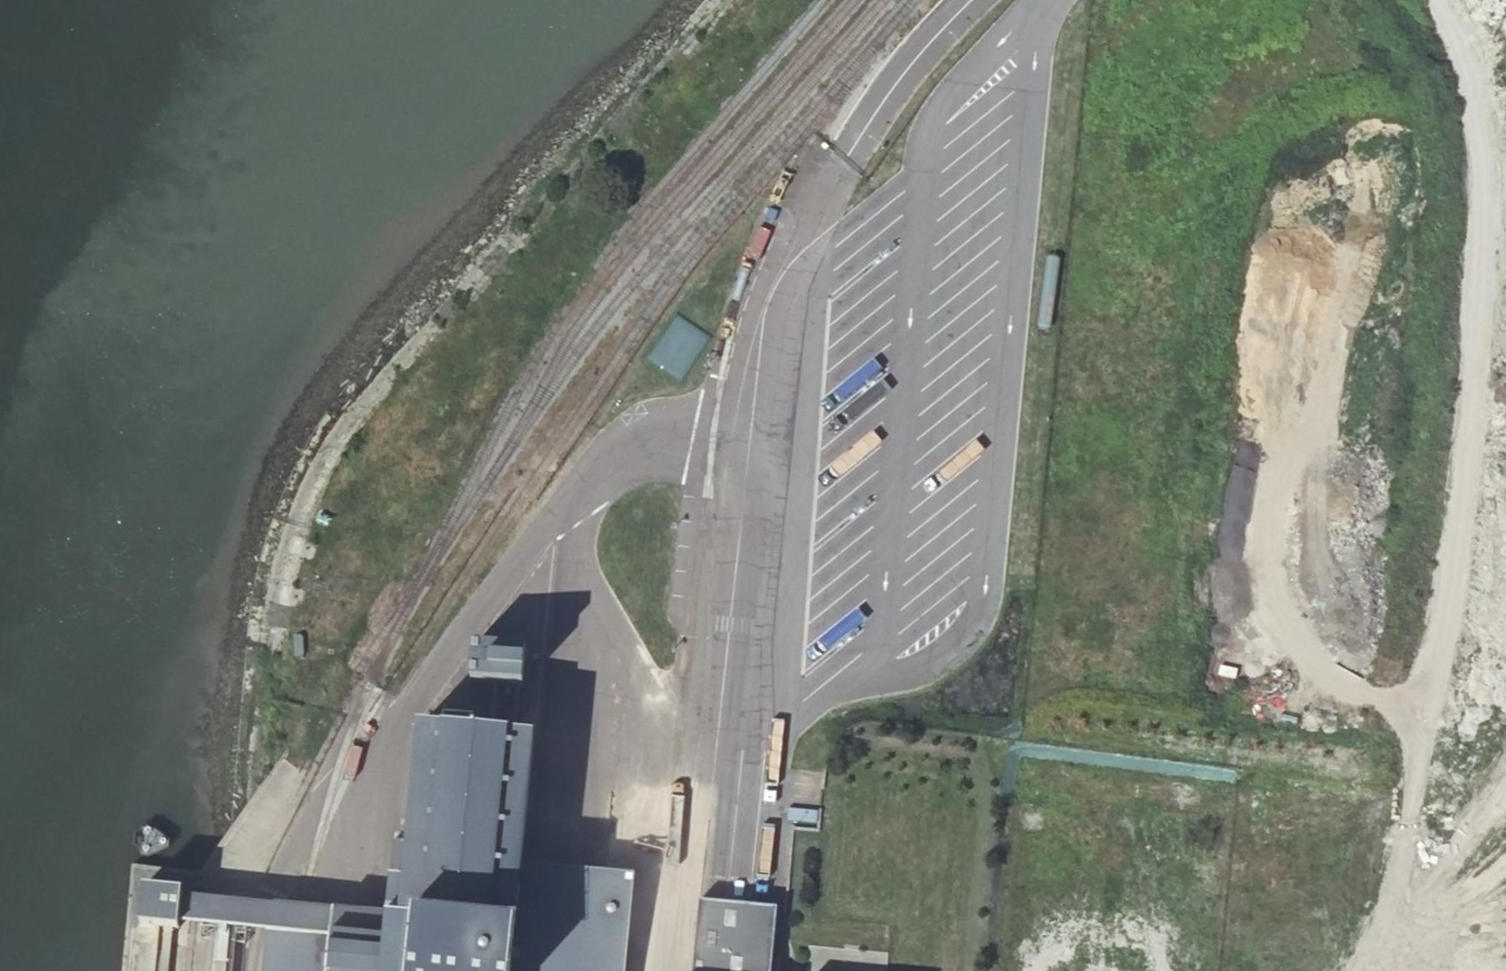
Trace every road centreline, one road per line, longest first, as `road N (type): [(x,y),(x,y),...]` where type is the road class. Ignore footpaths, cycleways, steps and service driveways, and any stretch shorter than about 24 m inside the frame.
road 1 (unclassified): [(968,0),(882,98),(777,312),(713,970)]

